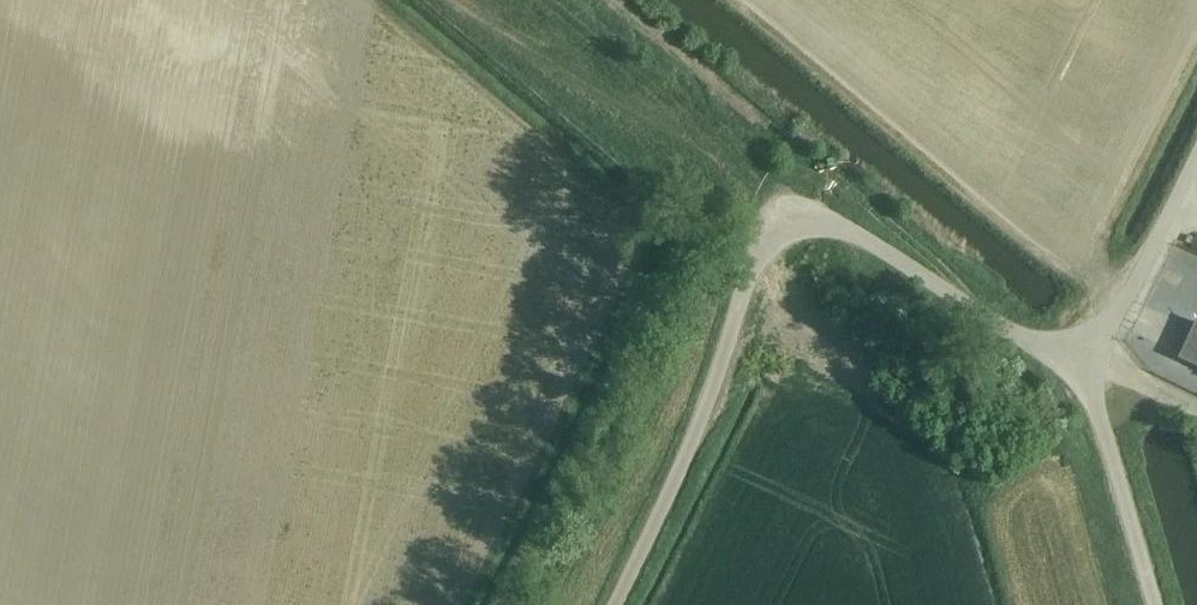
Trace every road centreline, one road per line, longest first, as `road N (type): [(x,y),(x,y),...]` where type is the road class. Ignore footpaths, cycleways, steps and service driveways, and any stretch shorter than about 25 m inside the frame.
road 1 (unclassified): [(1095,366),(1031,345),(841,227),(808,216),(777,222),(759,242),(706,420),(621,604)]
road 2 (track): [(777,222),(448,0)]
road 3 (unclassified): [(1155,604),(1095,366)]
road 4 (unclassified): [(1095,366),(1196,162)]

